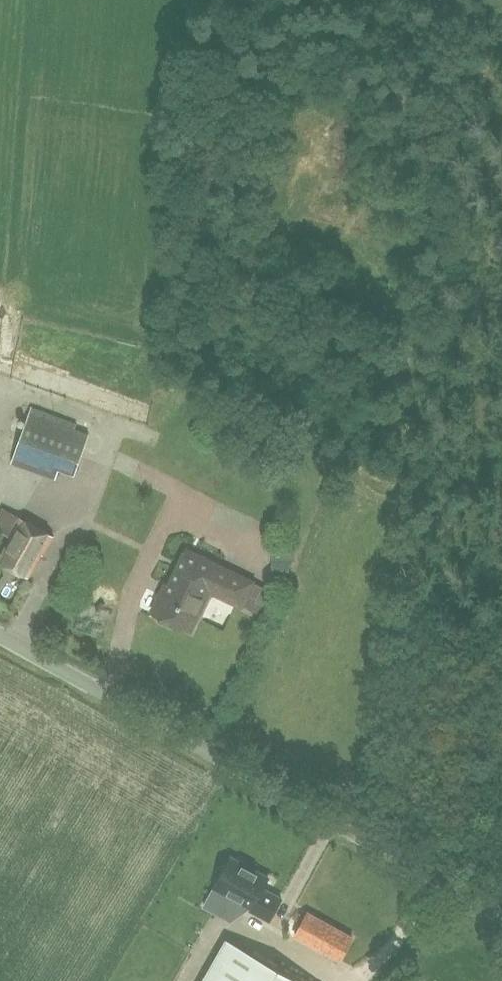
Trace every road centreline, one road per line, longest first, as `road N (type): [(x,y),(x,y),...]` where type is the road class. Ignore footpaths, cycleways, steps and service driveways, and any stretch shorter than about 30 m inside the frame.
road 1 (unclassified): [(501,915),(0,635)]

